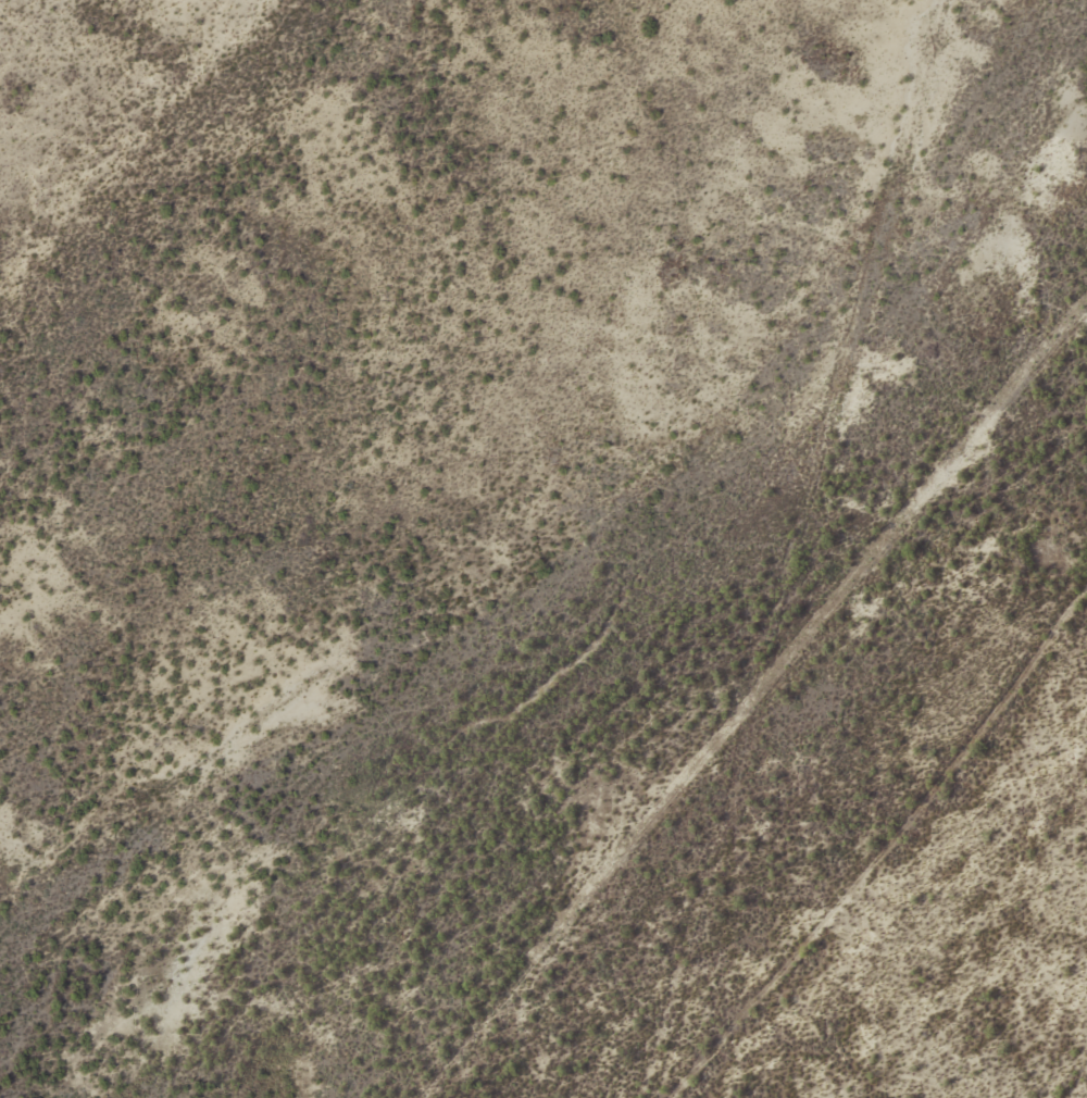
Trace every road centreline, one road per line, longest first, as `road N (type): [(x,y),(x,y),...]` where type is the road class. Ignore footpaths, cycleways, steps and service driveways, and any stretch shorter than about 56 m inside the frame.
road 1 (track): [(1086,592),(853,894),(677,1097)]

